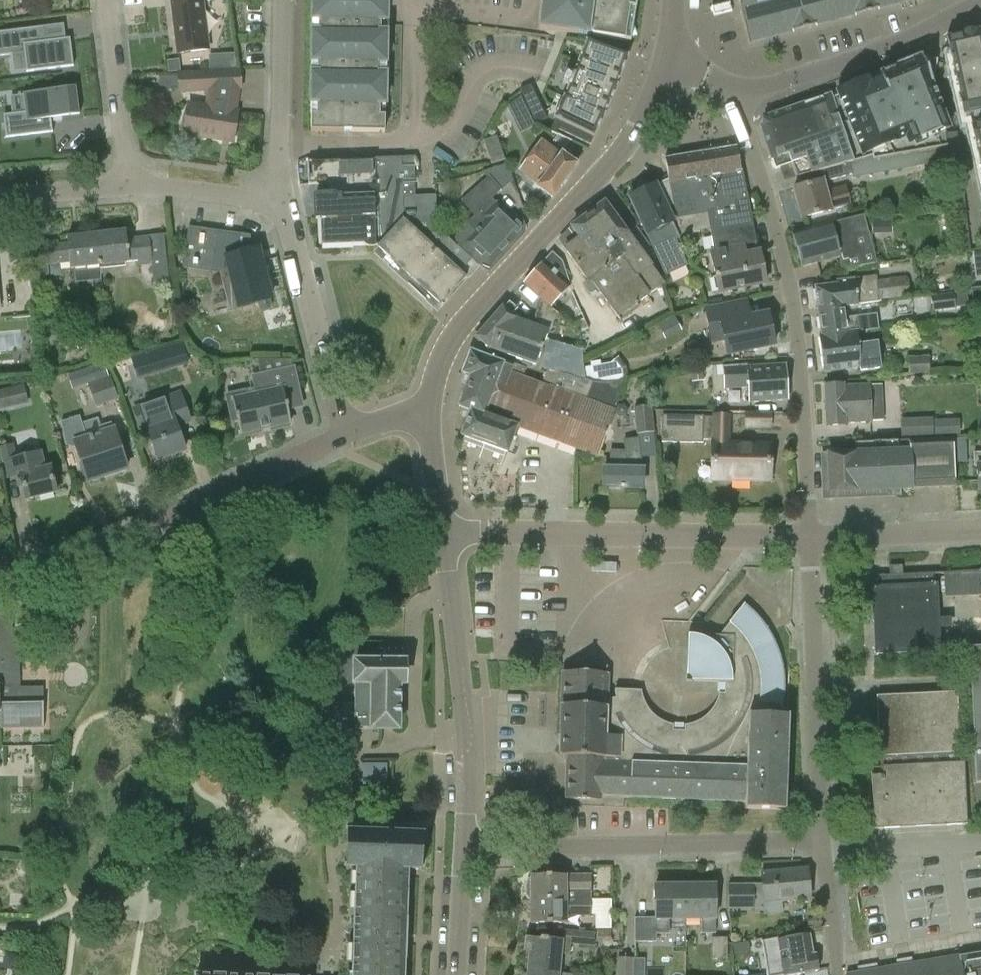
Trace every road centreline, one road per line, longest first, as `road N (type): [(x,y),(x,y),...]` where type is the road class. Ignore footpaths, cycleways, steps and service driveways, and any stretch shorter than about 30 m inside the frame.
road 1 (residential): [(809,537),(791,289),(734,91)]
road 2 (tertiary): [(429,416),(452,337),(620,154),(667,60)]
road 3 (residential): [(0,568),(67,559),(345,434)]
road 4 (residential): [(809,537),(442,532)]
road 5 (residential): [(465,851),(821,843)]
road 6 (tertiary): [(465,851),(466,731),(442,532)]
road 7 (residential): [(821,843),(809,537)]
road 8 (residential): [(734,91),(855,61),(980,2)]
road 9 (residential): [(281,204),(345,434)]
road 10 (residential): [(281,204),(282,0)]
road 11 (residential): [(128,185),(106,0)]
road 12 (residential): [(980,530),(809,537)]
road 13 (residential): [(128,185),(281,204)]
road 14 (residential): [(839,974),(821,843)]
road 15 (residential): [(0,198),(128,185)]
road 16 (tertiary): [(458,974),(465,851)]

